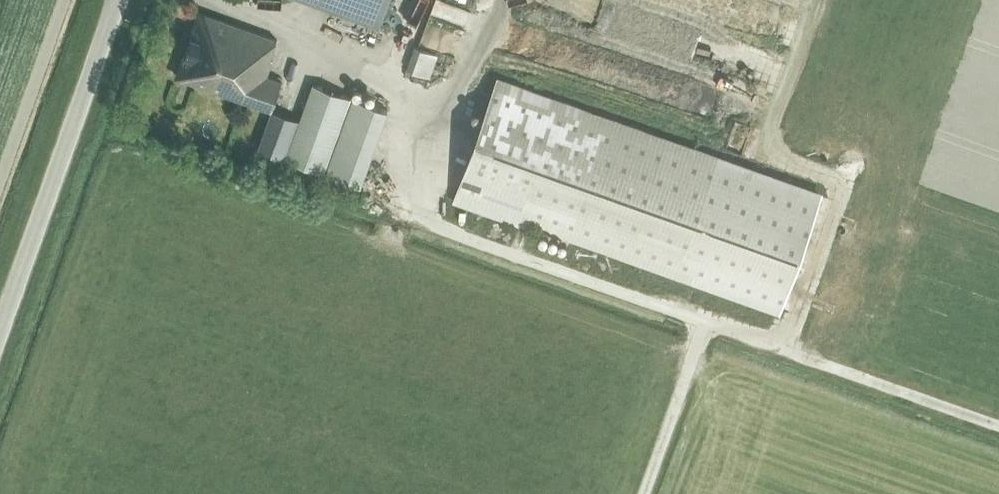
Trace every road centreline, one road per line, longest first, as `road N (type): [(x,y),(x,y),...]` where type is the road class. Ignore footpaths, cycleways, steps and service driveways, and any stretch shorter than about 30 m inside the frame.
road 1 (track): [(998,426),(420,216),(409,100),(283,17),(243,0)]
road 2 (unclassified): [(0,335),(120,0)]
road 3 (track): [(709,324),(648,493)]

